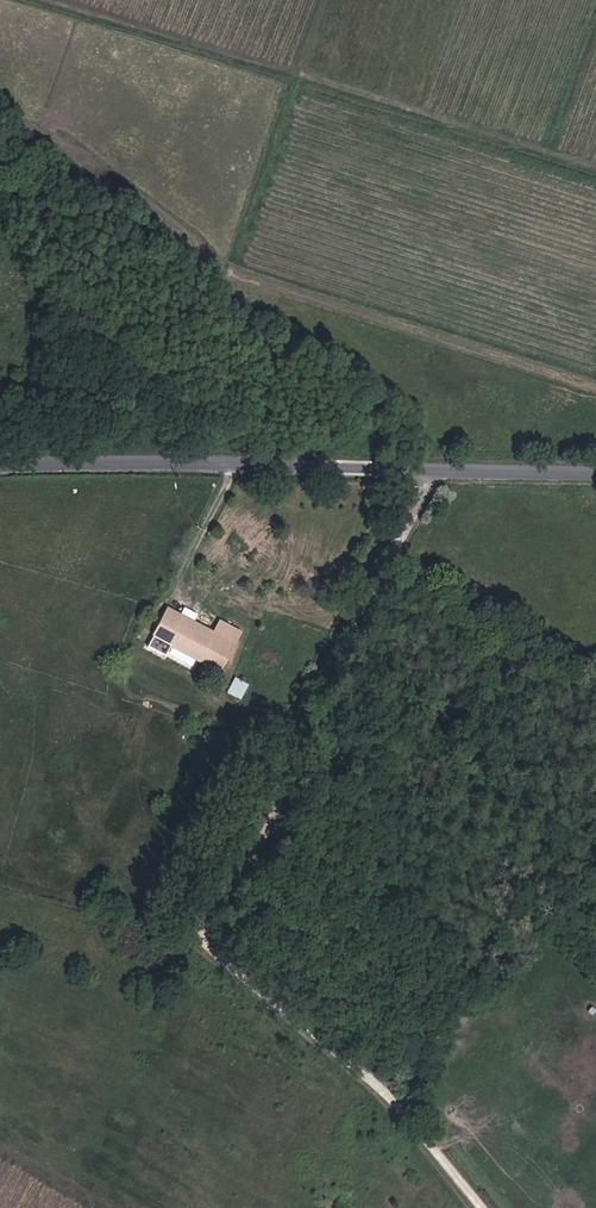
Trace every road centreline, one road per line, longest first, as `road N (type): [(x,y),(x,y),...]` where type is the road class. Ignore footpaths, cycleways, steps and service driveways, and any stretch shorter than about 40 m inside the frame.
road 1 (unclassified): [(218,890),(339,674),(432,468)]
road 2 (track): [(481,1207),(396,1104),(209,945),(203,917),(218,890)]
road 3 (unclassified): [(432,468),(0,466)]
road 4 (unclassified): [(595,472),(432,468)]

